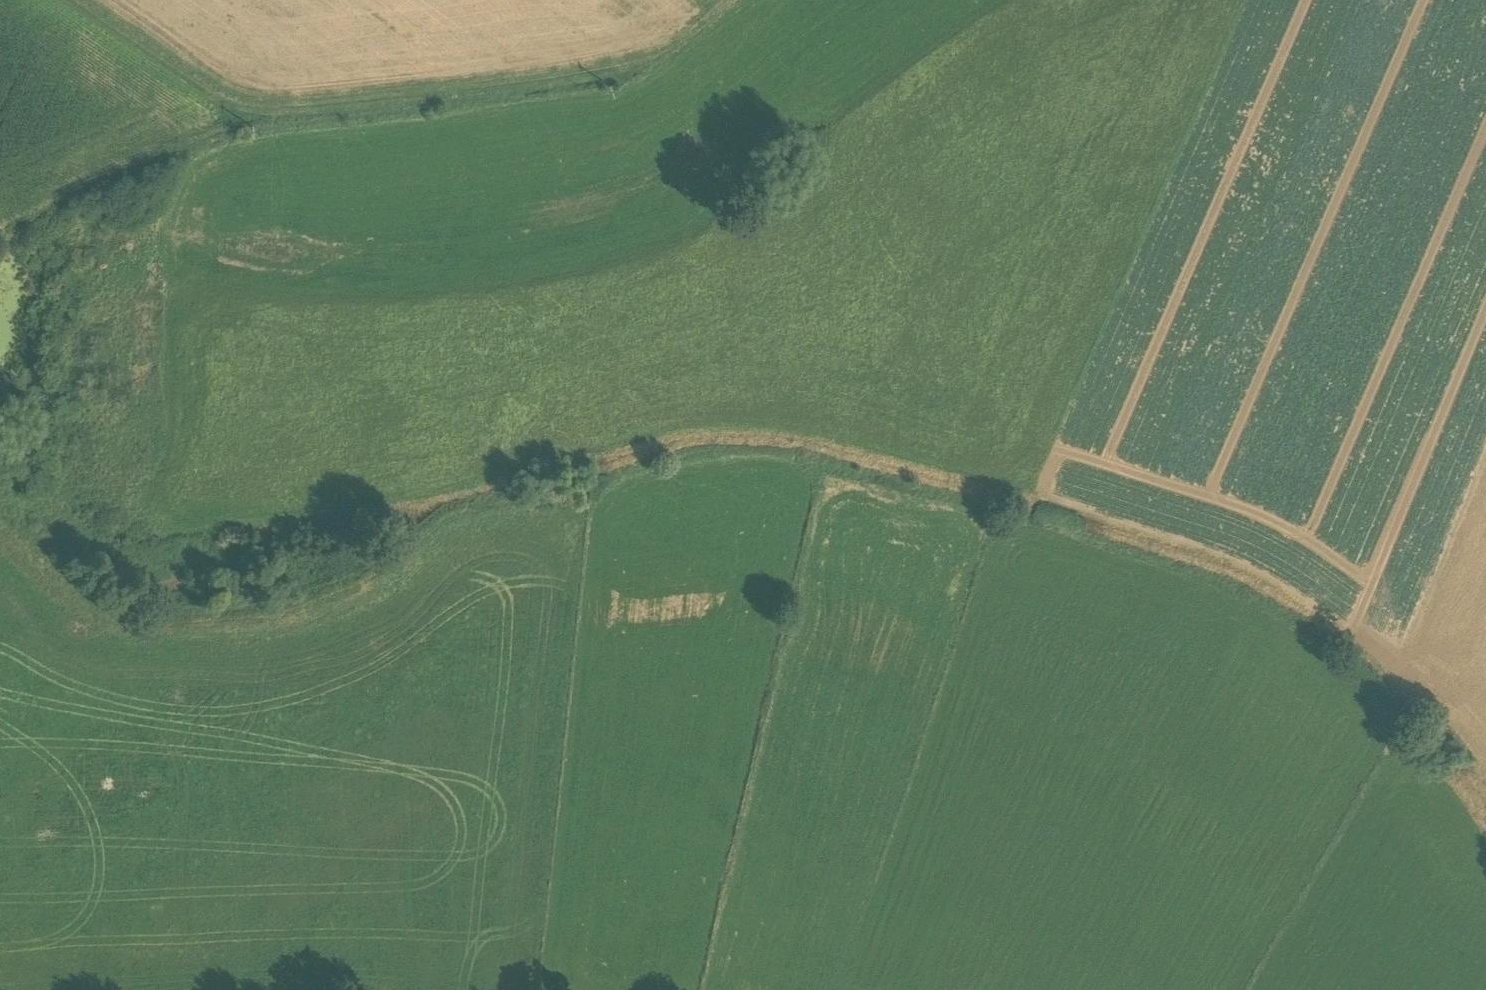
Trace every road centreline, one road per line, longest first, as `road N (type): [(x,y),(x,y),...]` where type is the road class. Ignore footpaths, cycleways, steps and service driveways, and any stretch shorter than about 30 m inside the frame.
road 1 (track): [(742,0),(643,81),(477,114),(347,126),(262,125),(76,0)]

